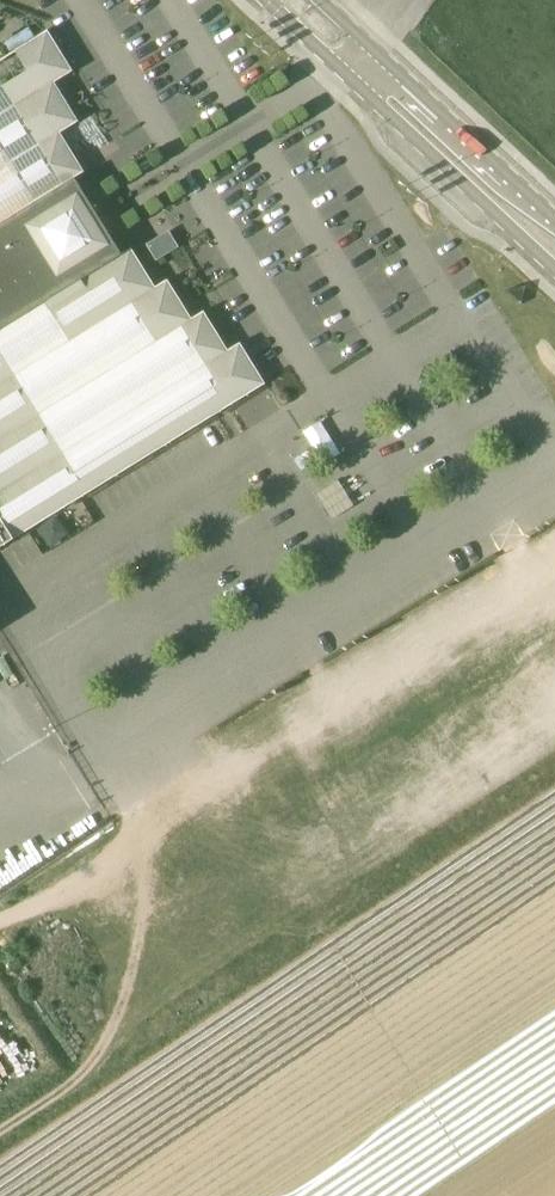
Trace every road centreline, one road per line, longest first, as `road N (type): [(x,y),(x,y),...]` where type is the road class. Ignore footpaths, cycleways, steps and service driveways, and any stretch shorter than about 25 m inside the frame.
road 1 (secondary): [(265,0),(554,271)]
road 2 (secondary): [(554,222),(321,0)]

